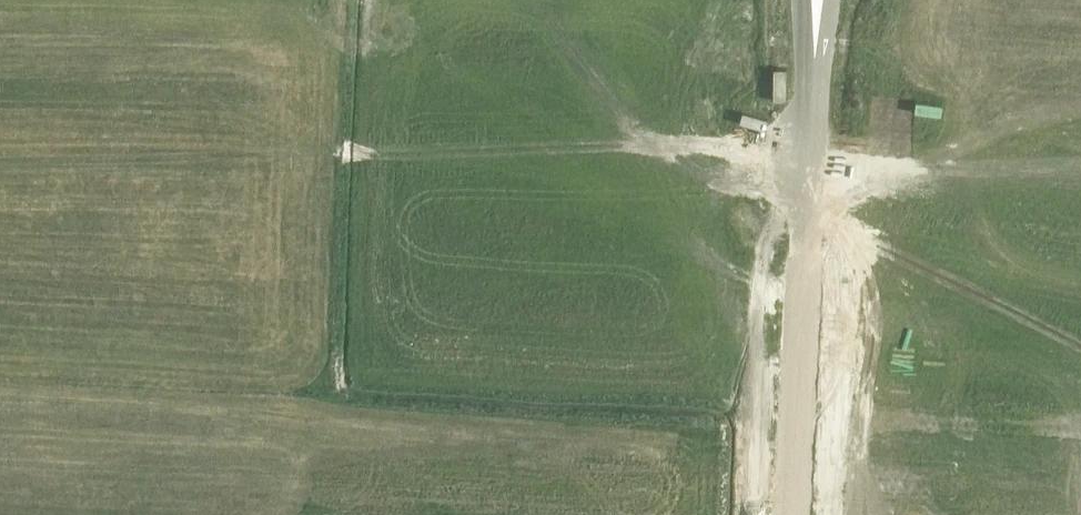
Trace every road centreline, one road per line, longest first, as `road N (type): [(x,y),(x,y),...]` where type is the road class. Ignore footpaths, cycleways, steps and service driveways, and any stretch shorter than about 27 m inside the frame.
road 1 (unclassified): [(810,155),(793,514)]

